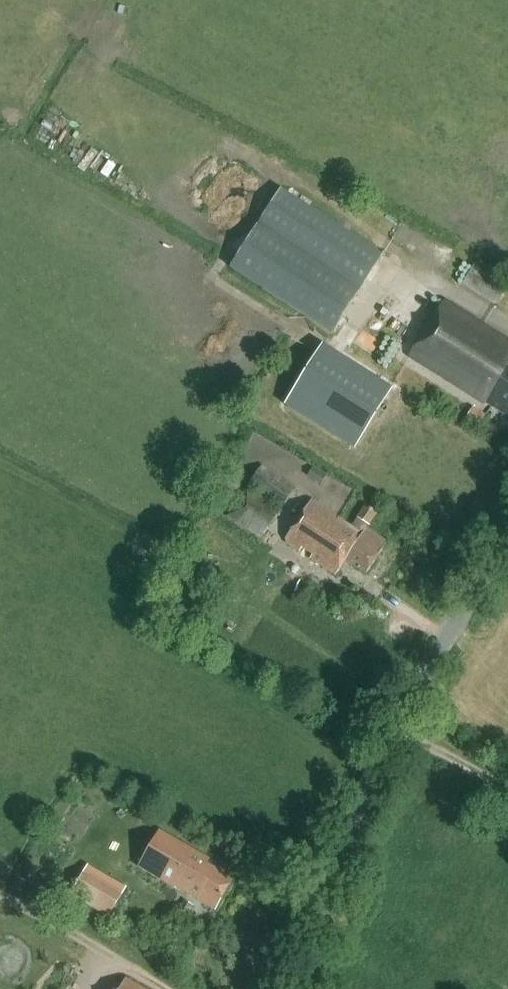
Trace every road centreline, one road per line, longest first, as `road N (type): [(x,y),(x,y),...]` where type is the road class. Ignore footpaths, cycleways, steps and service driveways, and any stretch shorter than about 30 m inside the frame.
road 1 (tertiary): [(299,988),(346,838),(389,741),(444,640),(507,552)]
road 2 (track): [(0,891),(173,988)]
road 3 (track): [(397,726),(507,797)]

